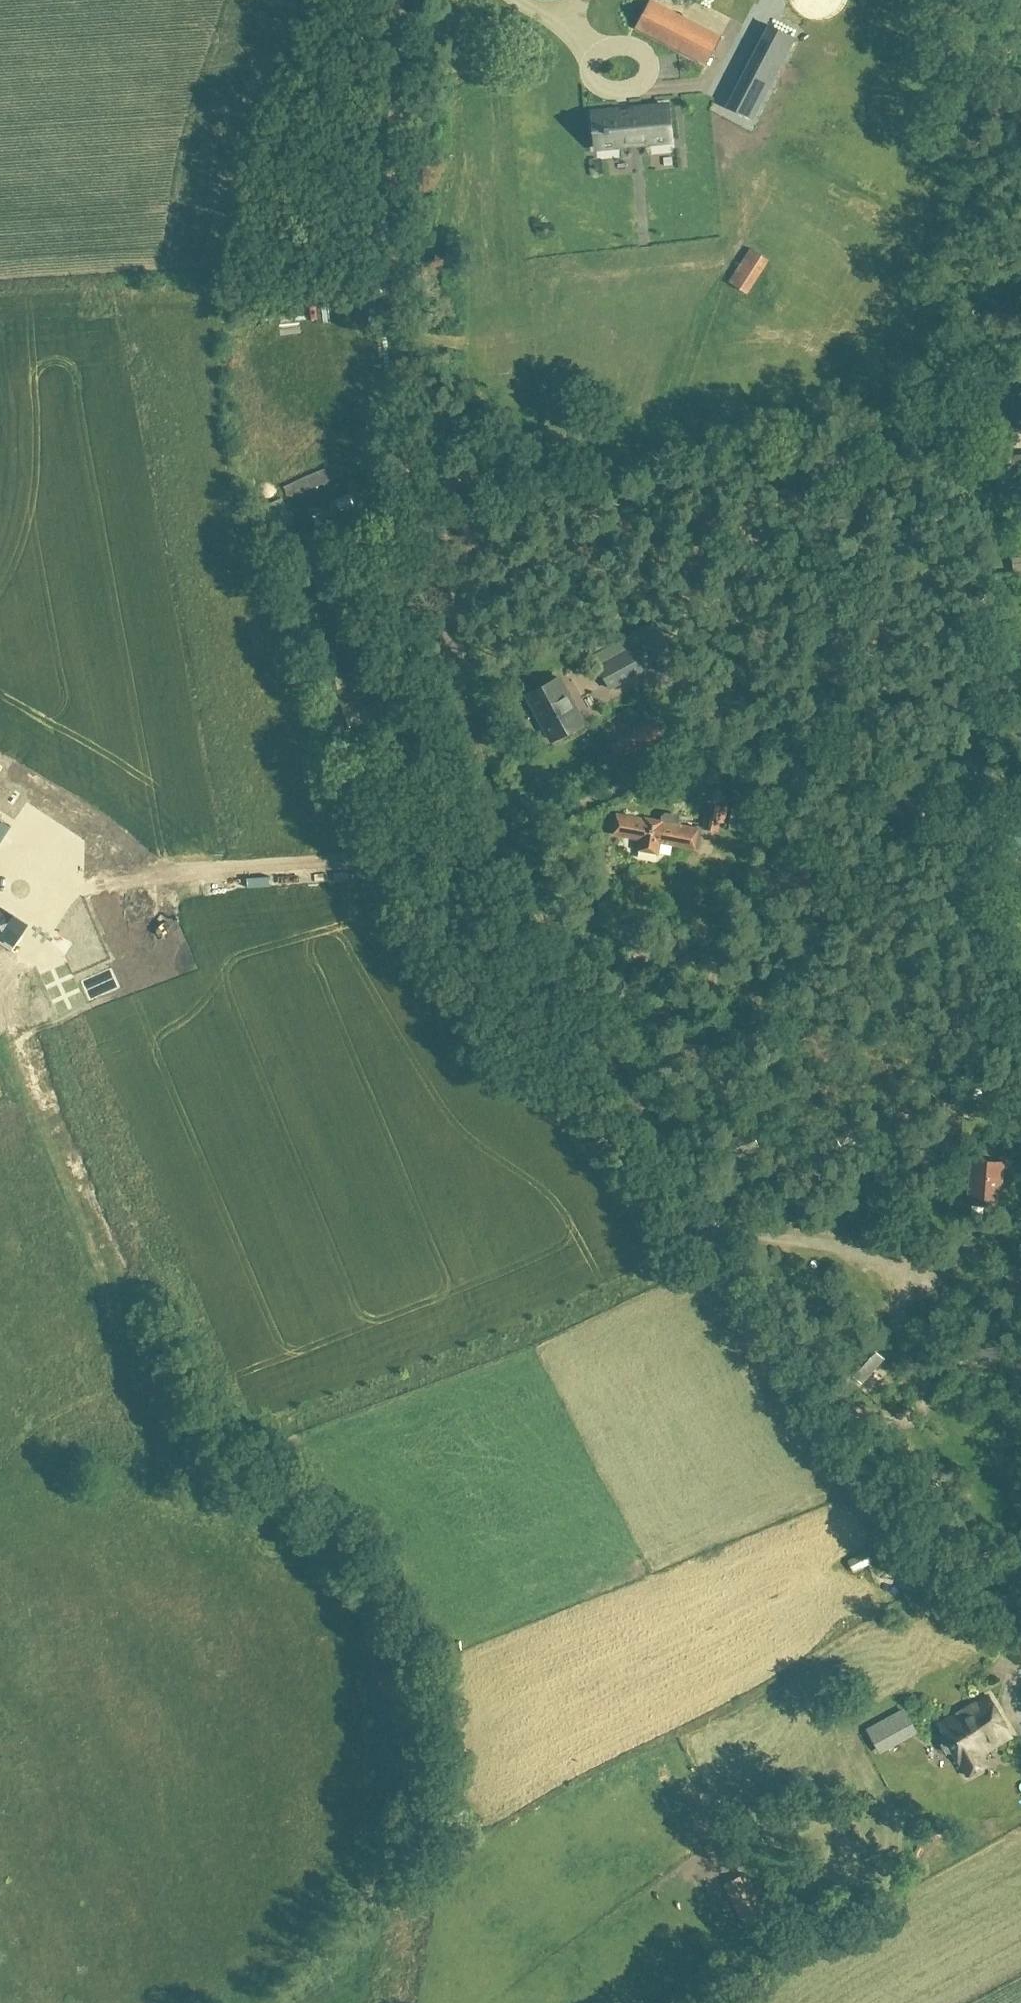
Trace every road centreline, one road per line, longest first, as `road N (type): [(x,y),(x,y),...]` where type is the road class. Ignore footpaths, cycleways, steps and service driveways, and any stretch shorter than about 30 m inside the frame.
road 1 (track): [(1020,1643),(948,1608),(923,1583),(744,1325),(508,830),(450,650),(403,416),(389,115),(395,0)]

